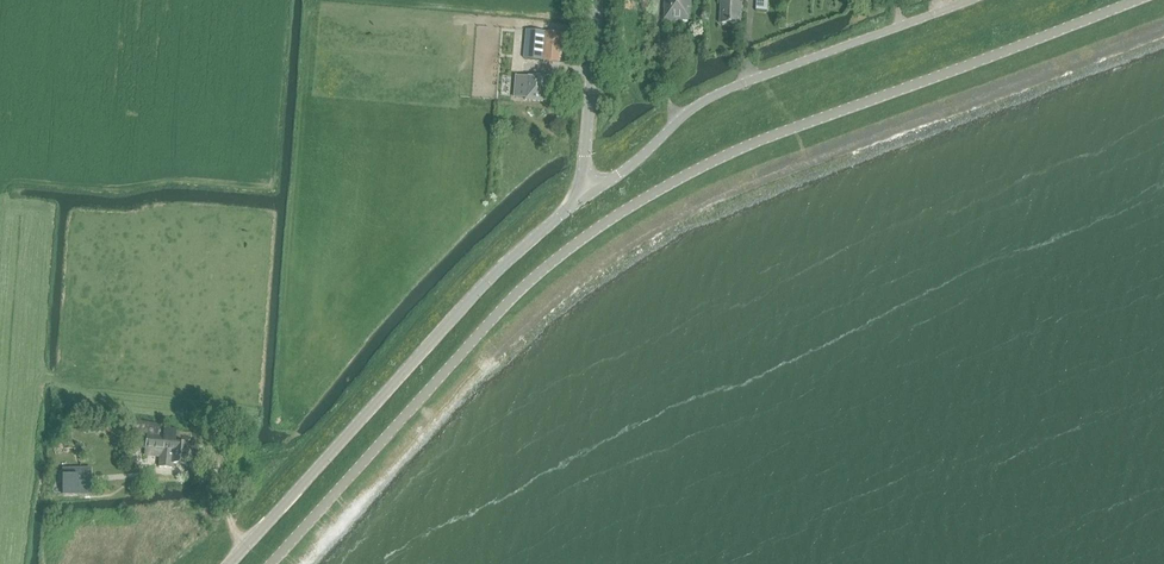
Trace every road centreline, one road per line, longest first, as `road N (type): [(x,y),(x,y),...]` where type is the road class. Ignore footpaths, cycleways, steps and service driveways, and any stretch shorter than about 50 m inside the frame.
road 1 (tertiary): [(272,563),(526,284),(622,211),(764,137),(1133,0)]
road 2 (tertiary): [(582,197),(489,278),(230,563)]
road 3 (tertiary): [(973,0),(712,97),(582,197)]
road 4 (tertiary): [(582,197),(598,0)]

